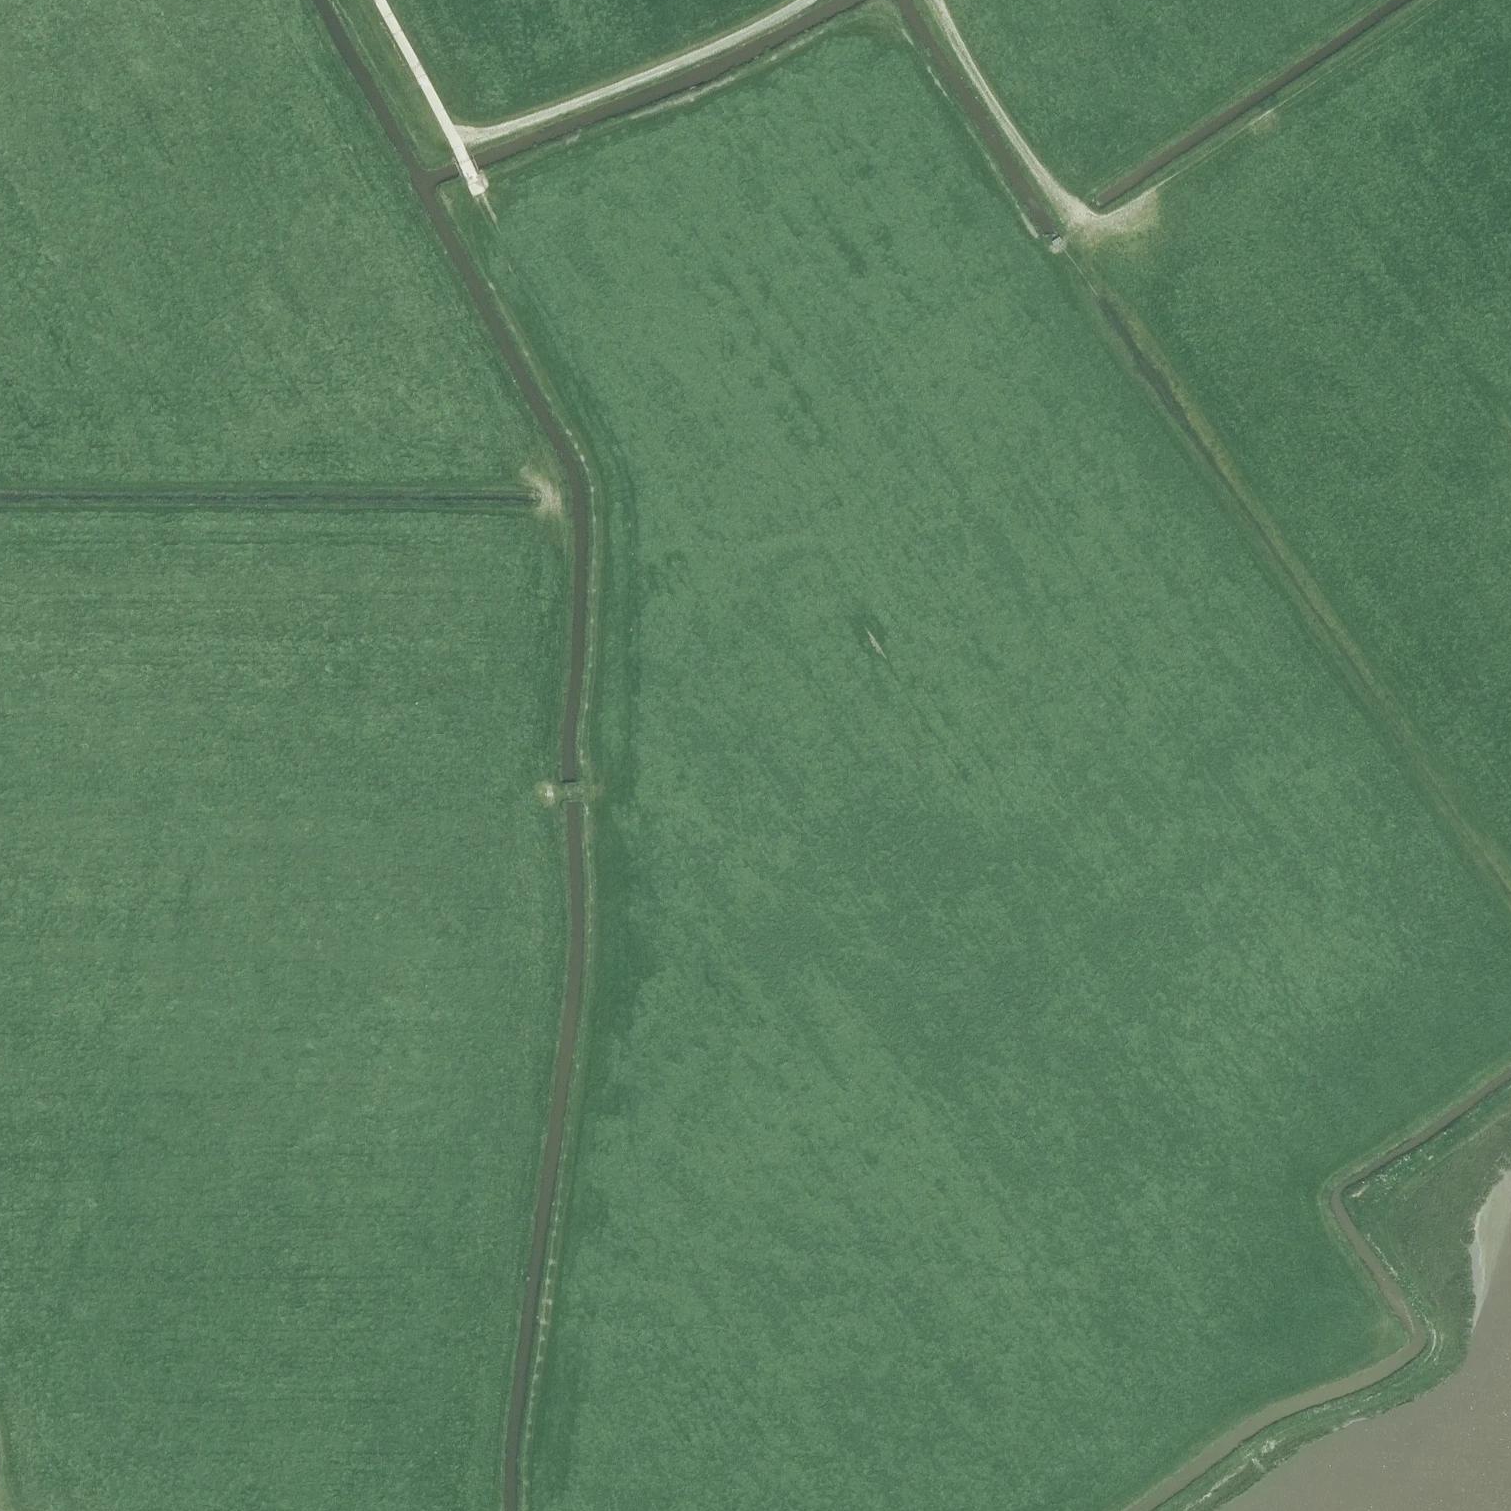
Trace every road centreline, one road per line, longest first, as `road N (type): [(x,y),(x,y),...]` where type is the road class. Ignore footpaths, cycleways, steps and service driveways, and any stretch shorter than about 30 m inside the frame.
road 1 (track): [(378,0),(625,465),(636,563),(630,661),(636,759),(621,780),(536,804)]
road 2 (track): [(446,129),(489,132),(648,76),(803,0)]
road 3 (track): [(933,0),(968,66),(1069,203),(1126,254)]

